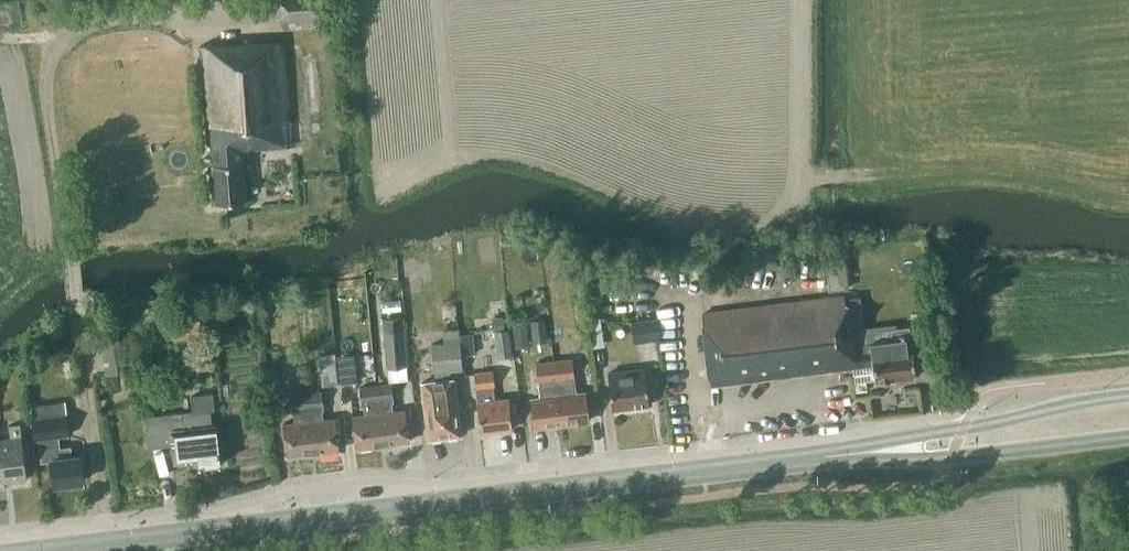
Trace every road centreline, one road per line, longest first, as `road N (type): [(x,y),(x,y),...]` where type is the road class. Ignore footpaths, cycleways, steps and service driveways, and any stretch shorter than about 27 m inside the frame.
road 1 (primary): [(97,544),(845,455)]
road 2 (primary): [(1128,395),(909,435),(845,455)]
road 3 (primary): [(845,455),(921,458),(1128,436)]

